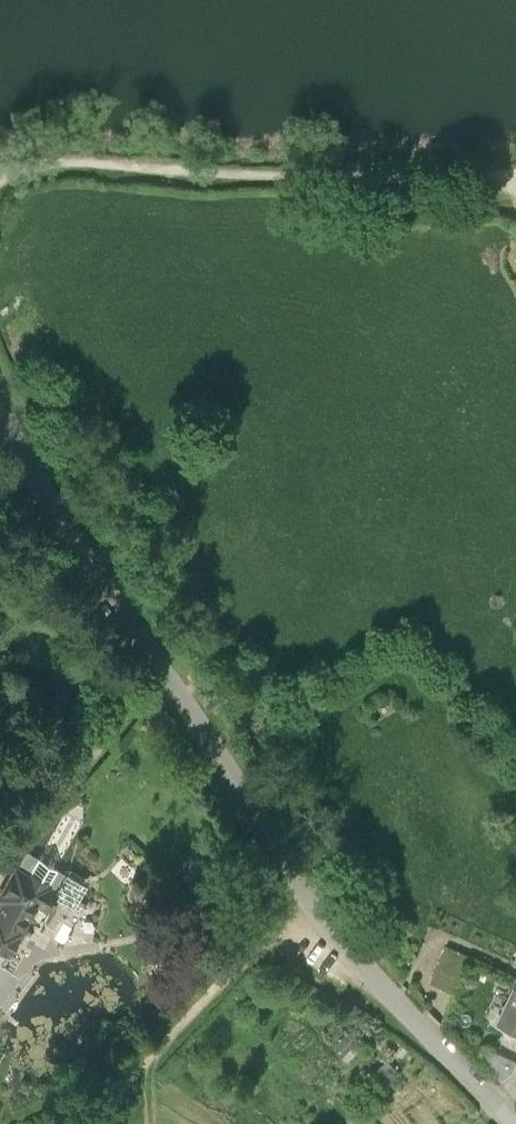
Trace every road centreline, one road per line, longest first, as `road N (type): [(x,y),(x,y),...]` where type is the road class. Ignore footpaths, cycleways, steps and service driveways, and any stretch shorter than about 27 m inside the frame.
road 1 (unclassified): [(0,400),(302,888),(344,945),(512,1123)]
road 2 (track): [(302,888),(95,1123)]

